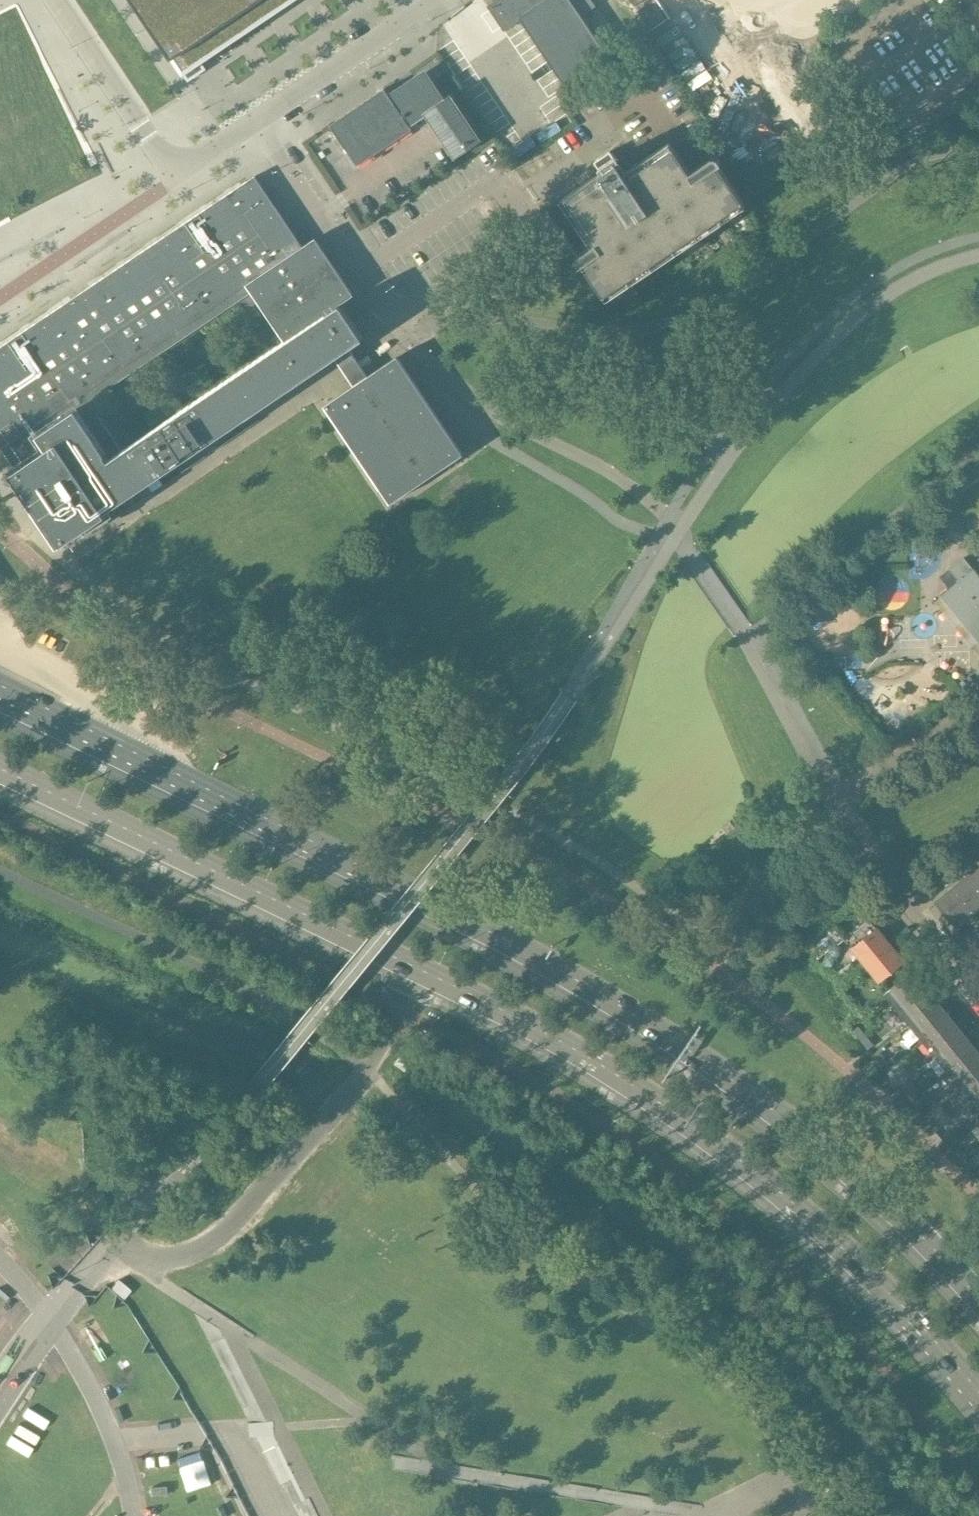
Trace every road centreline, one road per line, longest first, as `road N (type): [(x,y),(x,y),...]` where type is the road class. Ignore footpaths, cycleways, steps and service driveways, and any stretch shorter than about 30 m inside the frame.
road 1 (trunk): [(0,770),(529,1026),(676,1117),(807,1218),(978,1403)]
road 2 (trunk): [(978,1299),(870,1187),(631,1016),(433,906),(101,748)]
road 3 (residential): [(906,905),(853,842),(836,805),(978,715)]
road 4 (residential): [(415,349),(255,119)]
road 5 (residential): [(171,172),(56,0)]
road 6 (residential): [(255,119),(418,5)]

